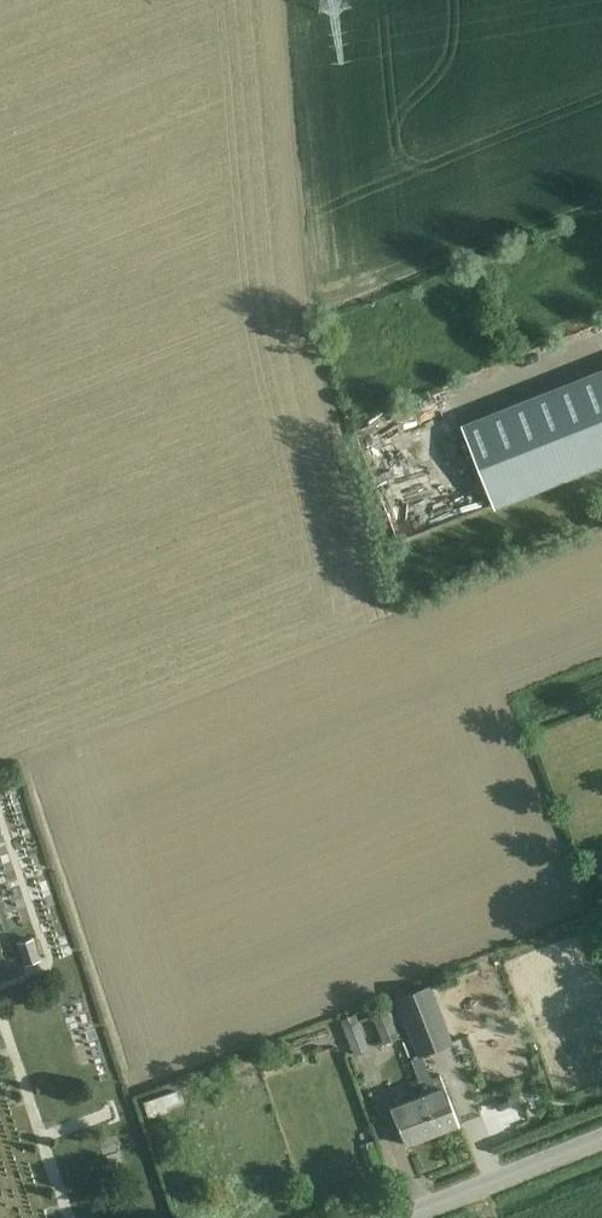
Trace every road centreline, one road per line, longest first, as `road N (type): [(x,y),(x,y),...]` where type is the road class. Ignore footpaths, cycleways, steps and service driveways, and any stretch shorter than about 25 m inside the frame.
road 1 (unclassified): [(394,1217),(601,1137)]

